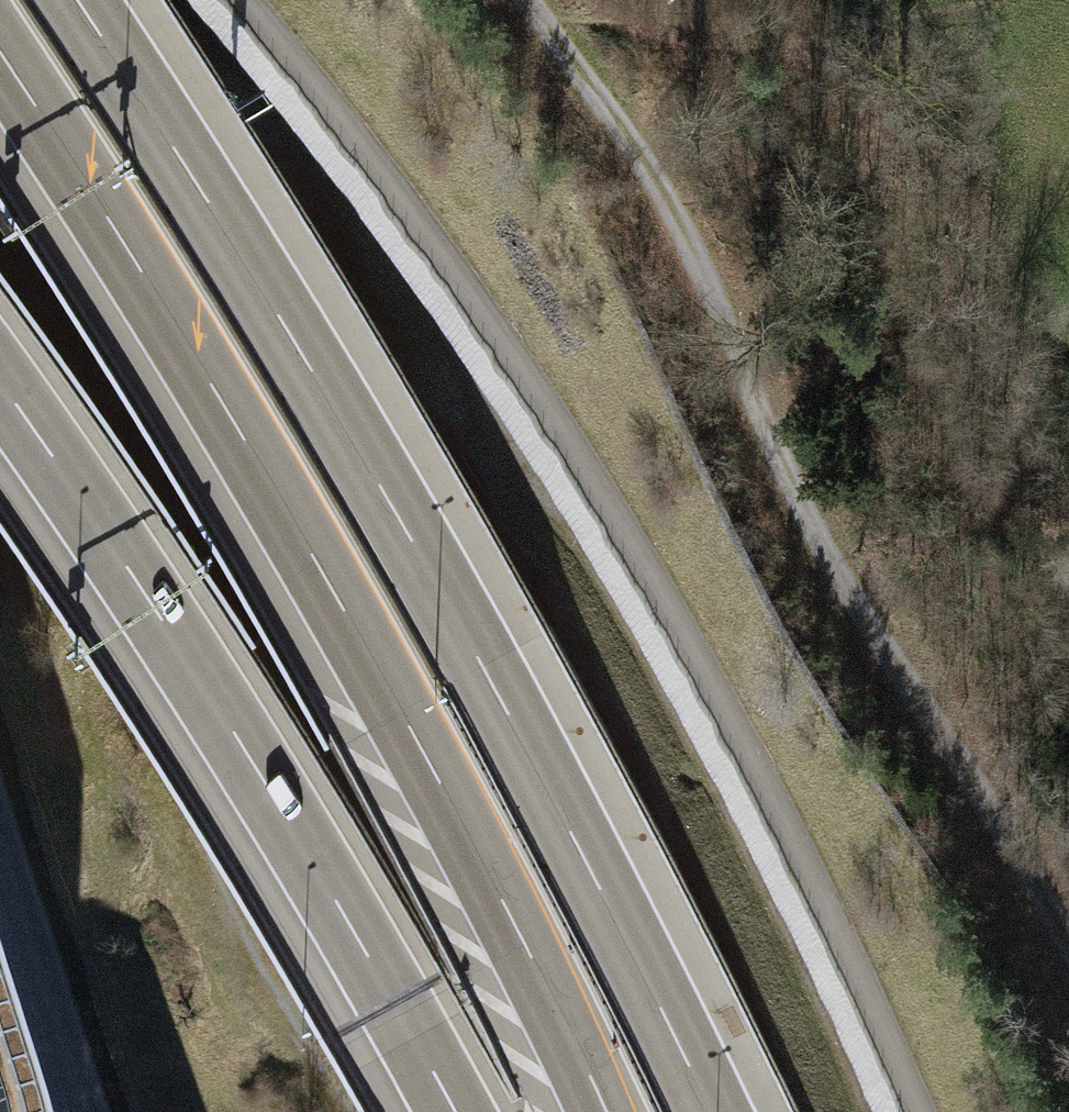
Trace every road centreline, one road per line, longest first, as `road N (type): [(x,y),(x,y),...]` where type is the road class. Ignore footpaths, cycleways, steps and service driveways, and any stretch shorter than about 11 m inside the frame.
road 1 (track): [(920,1111),(757,769),(630,540),(451,268),(245,0)]
road 2 (motorway): [(965,1111),(894,928),(695,525),(546,273),(343,0)]
road 3 (motorway): [(713,1111),(592,868),(394,506),(82,0)]
road 4 (motorway): [(0,54),(131,256),(405,718),(597,1111)]
road 5 (track): [(1068,947),(842,586),(662,193),(526,0)]
road 6 (motorway): [(0,386),(249,762),(453,1111)]
road 7 (track): [(344,1111),(205,883),(186,816),(181,729),(202,670),(252,624)]
road 8 (residential): [(0,856),(82,1111)]

